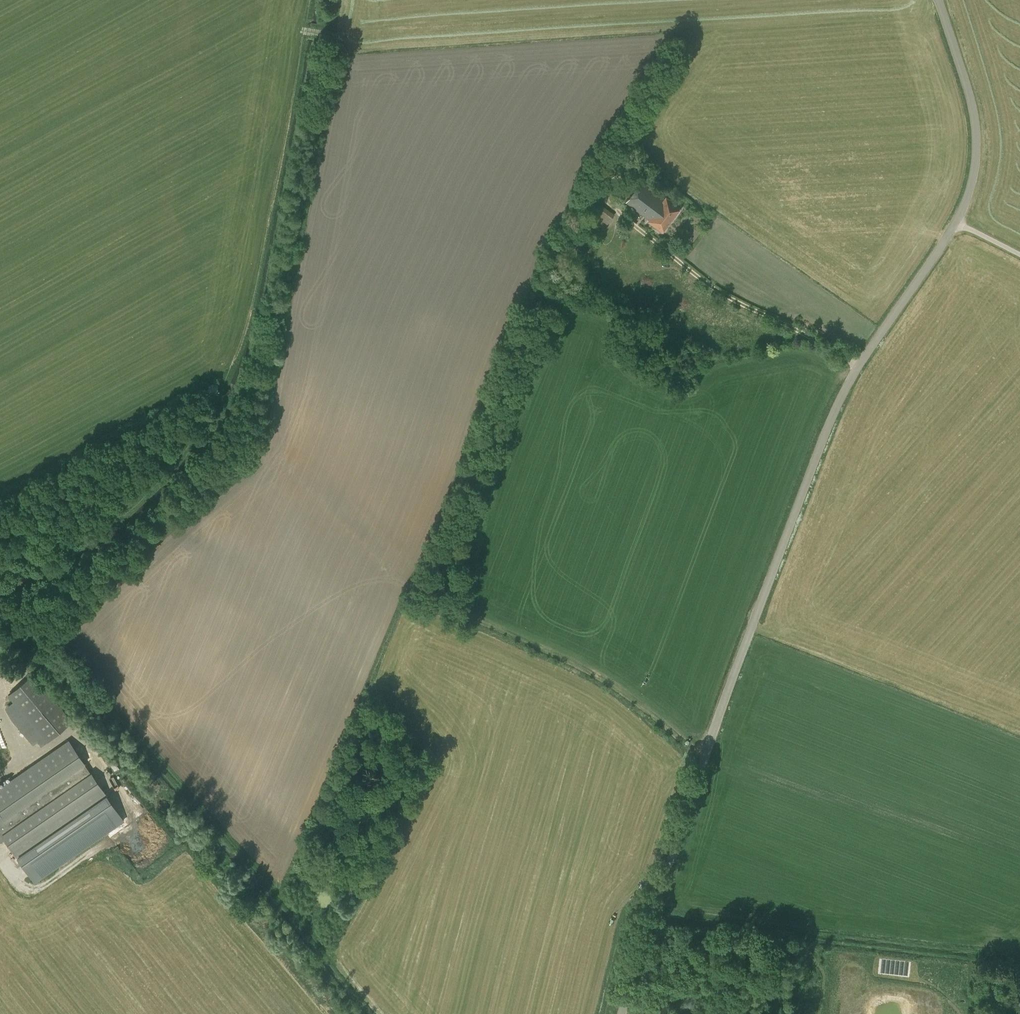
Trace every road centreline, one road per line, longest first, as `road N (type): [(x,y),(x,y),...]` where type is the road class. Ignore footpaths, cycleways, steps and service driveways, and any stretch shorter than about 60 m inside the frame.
road 1 (tertiary): [(623,1013),(749,633),(837,406),(958,220),(975,176),(970,95),(939,0)]
road 2 (track): [(0,629),(131,728),(379,1013)]

